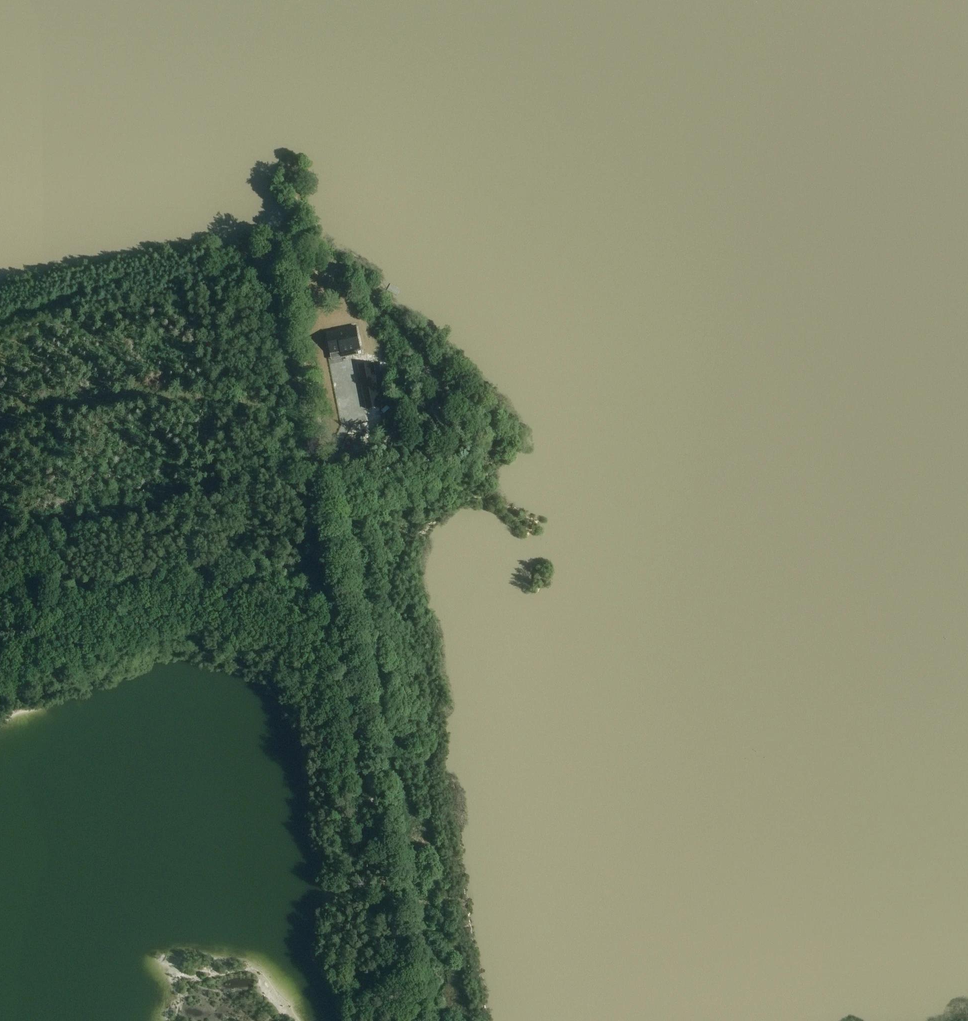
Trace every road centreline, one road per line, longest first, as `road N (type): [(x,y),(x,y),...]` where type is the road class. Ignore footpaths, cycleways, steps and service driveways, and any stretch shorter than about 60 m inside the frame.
road 1 (unclassified): [(414,1020),(302,418)]
road 2 (track): [(302,418),(144,395),(58,405),(0,427)]

